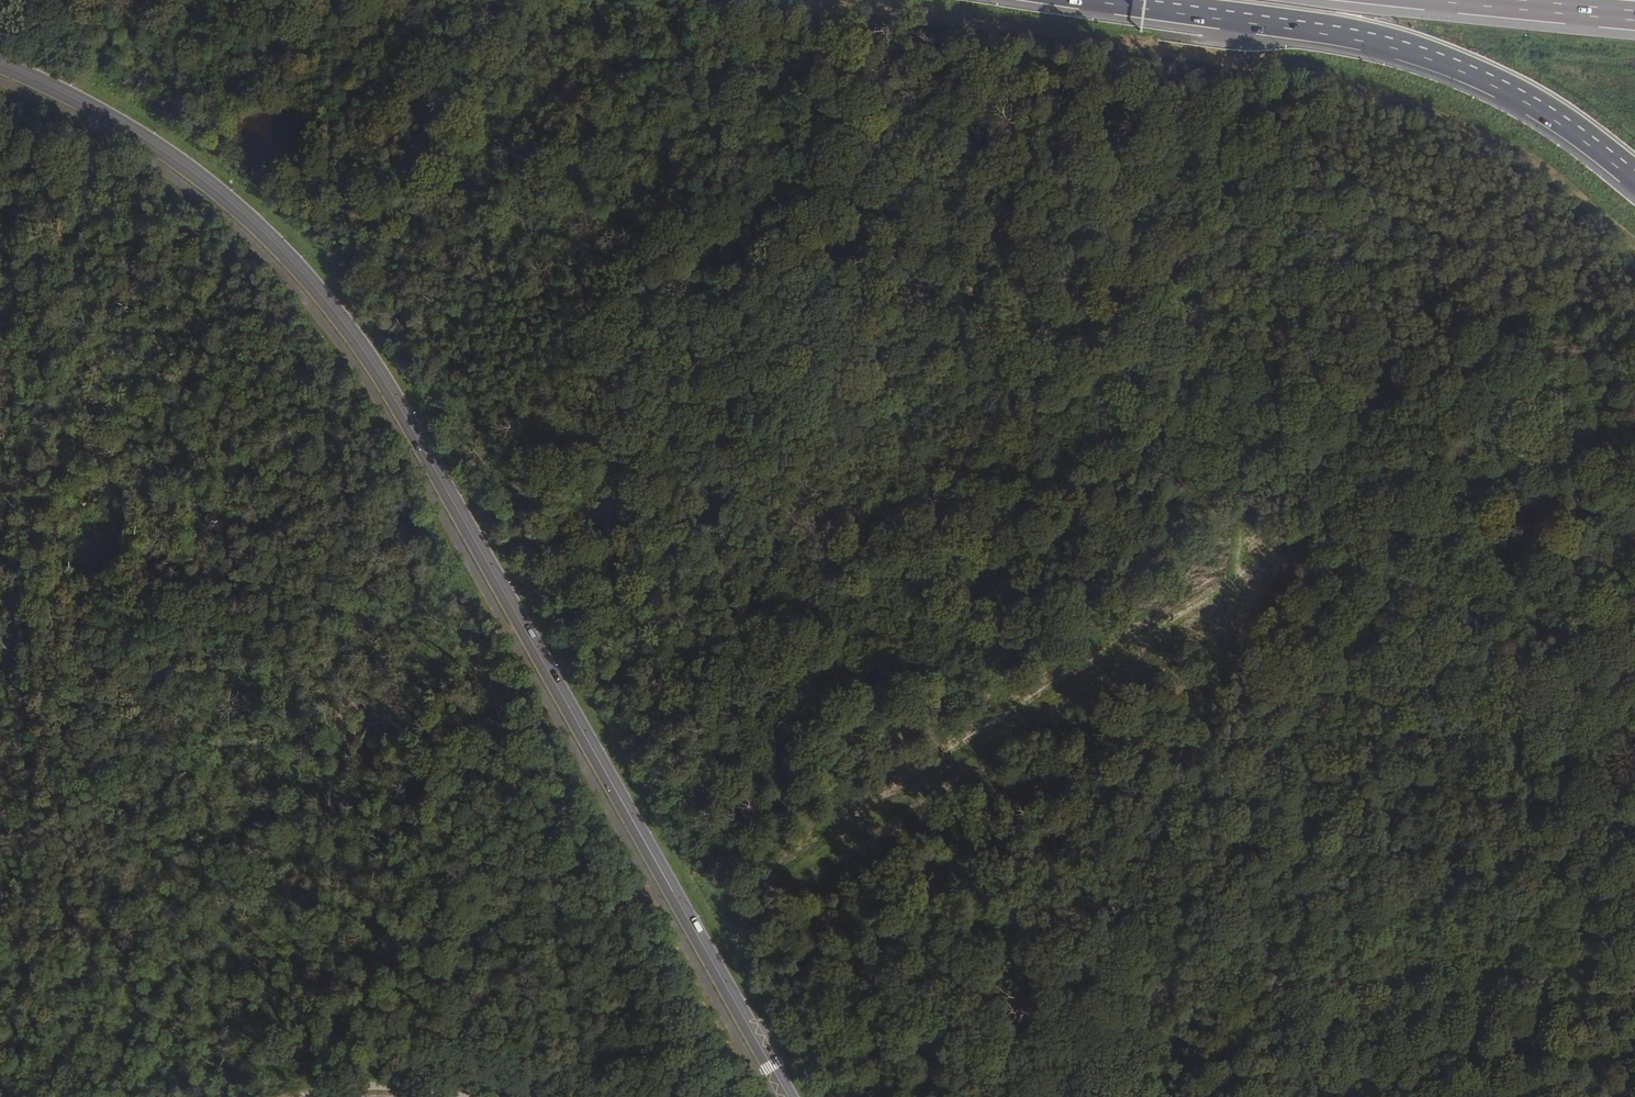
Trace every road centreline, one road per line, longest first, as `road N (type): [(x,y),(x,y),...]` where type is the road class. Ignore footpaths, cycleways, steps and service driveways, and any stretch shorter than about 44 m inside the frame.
road 1 (secondary): [(789,1096),(378,369),(336,312),(227,198),(167,152),(0,66)]
road 2 (motorway): [(1104,0),(1302,27),(1422,54),(1537,108),(1634,178)]
road 3 (motorway): [(1494,0),(1634,13)]

